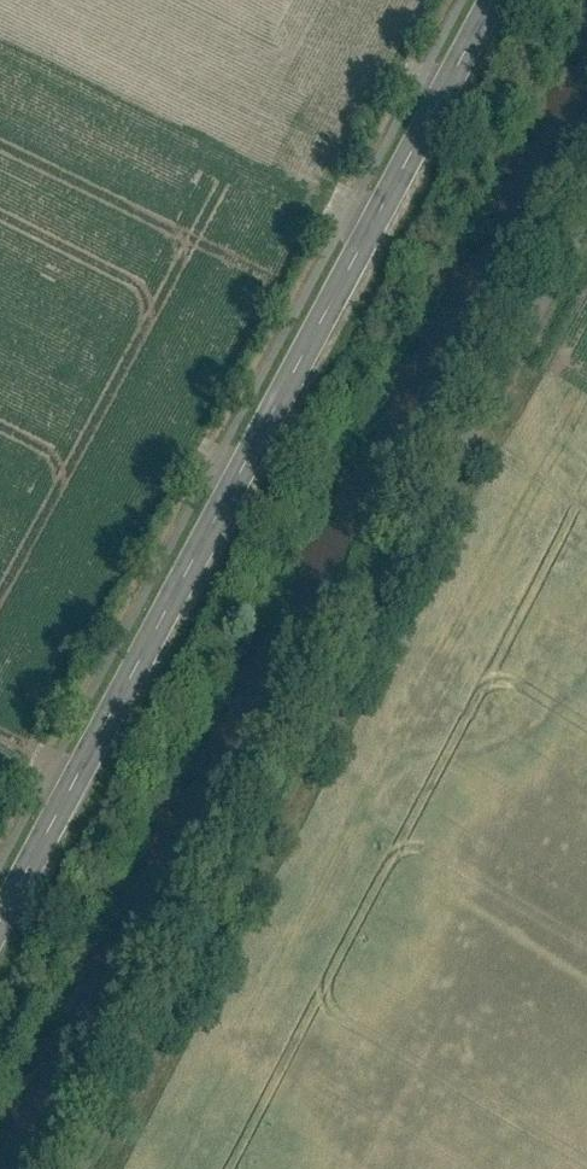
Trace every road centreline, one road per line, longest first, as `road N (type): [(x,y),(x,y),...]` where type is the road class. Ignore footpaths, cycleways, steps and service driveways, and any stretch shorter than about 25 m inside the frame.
road 1 (unclassified): [(586,181),(59,1168)]
road 2 (tertiary): [(0,923),(493,0)]

